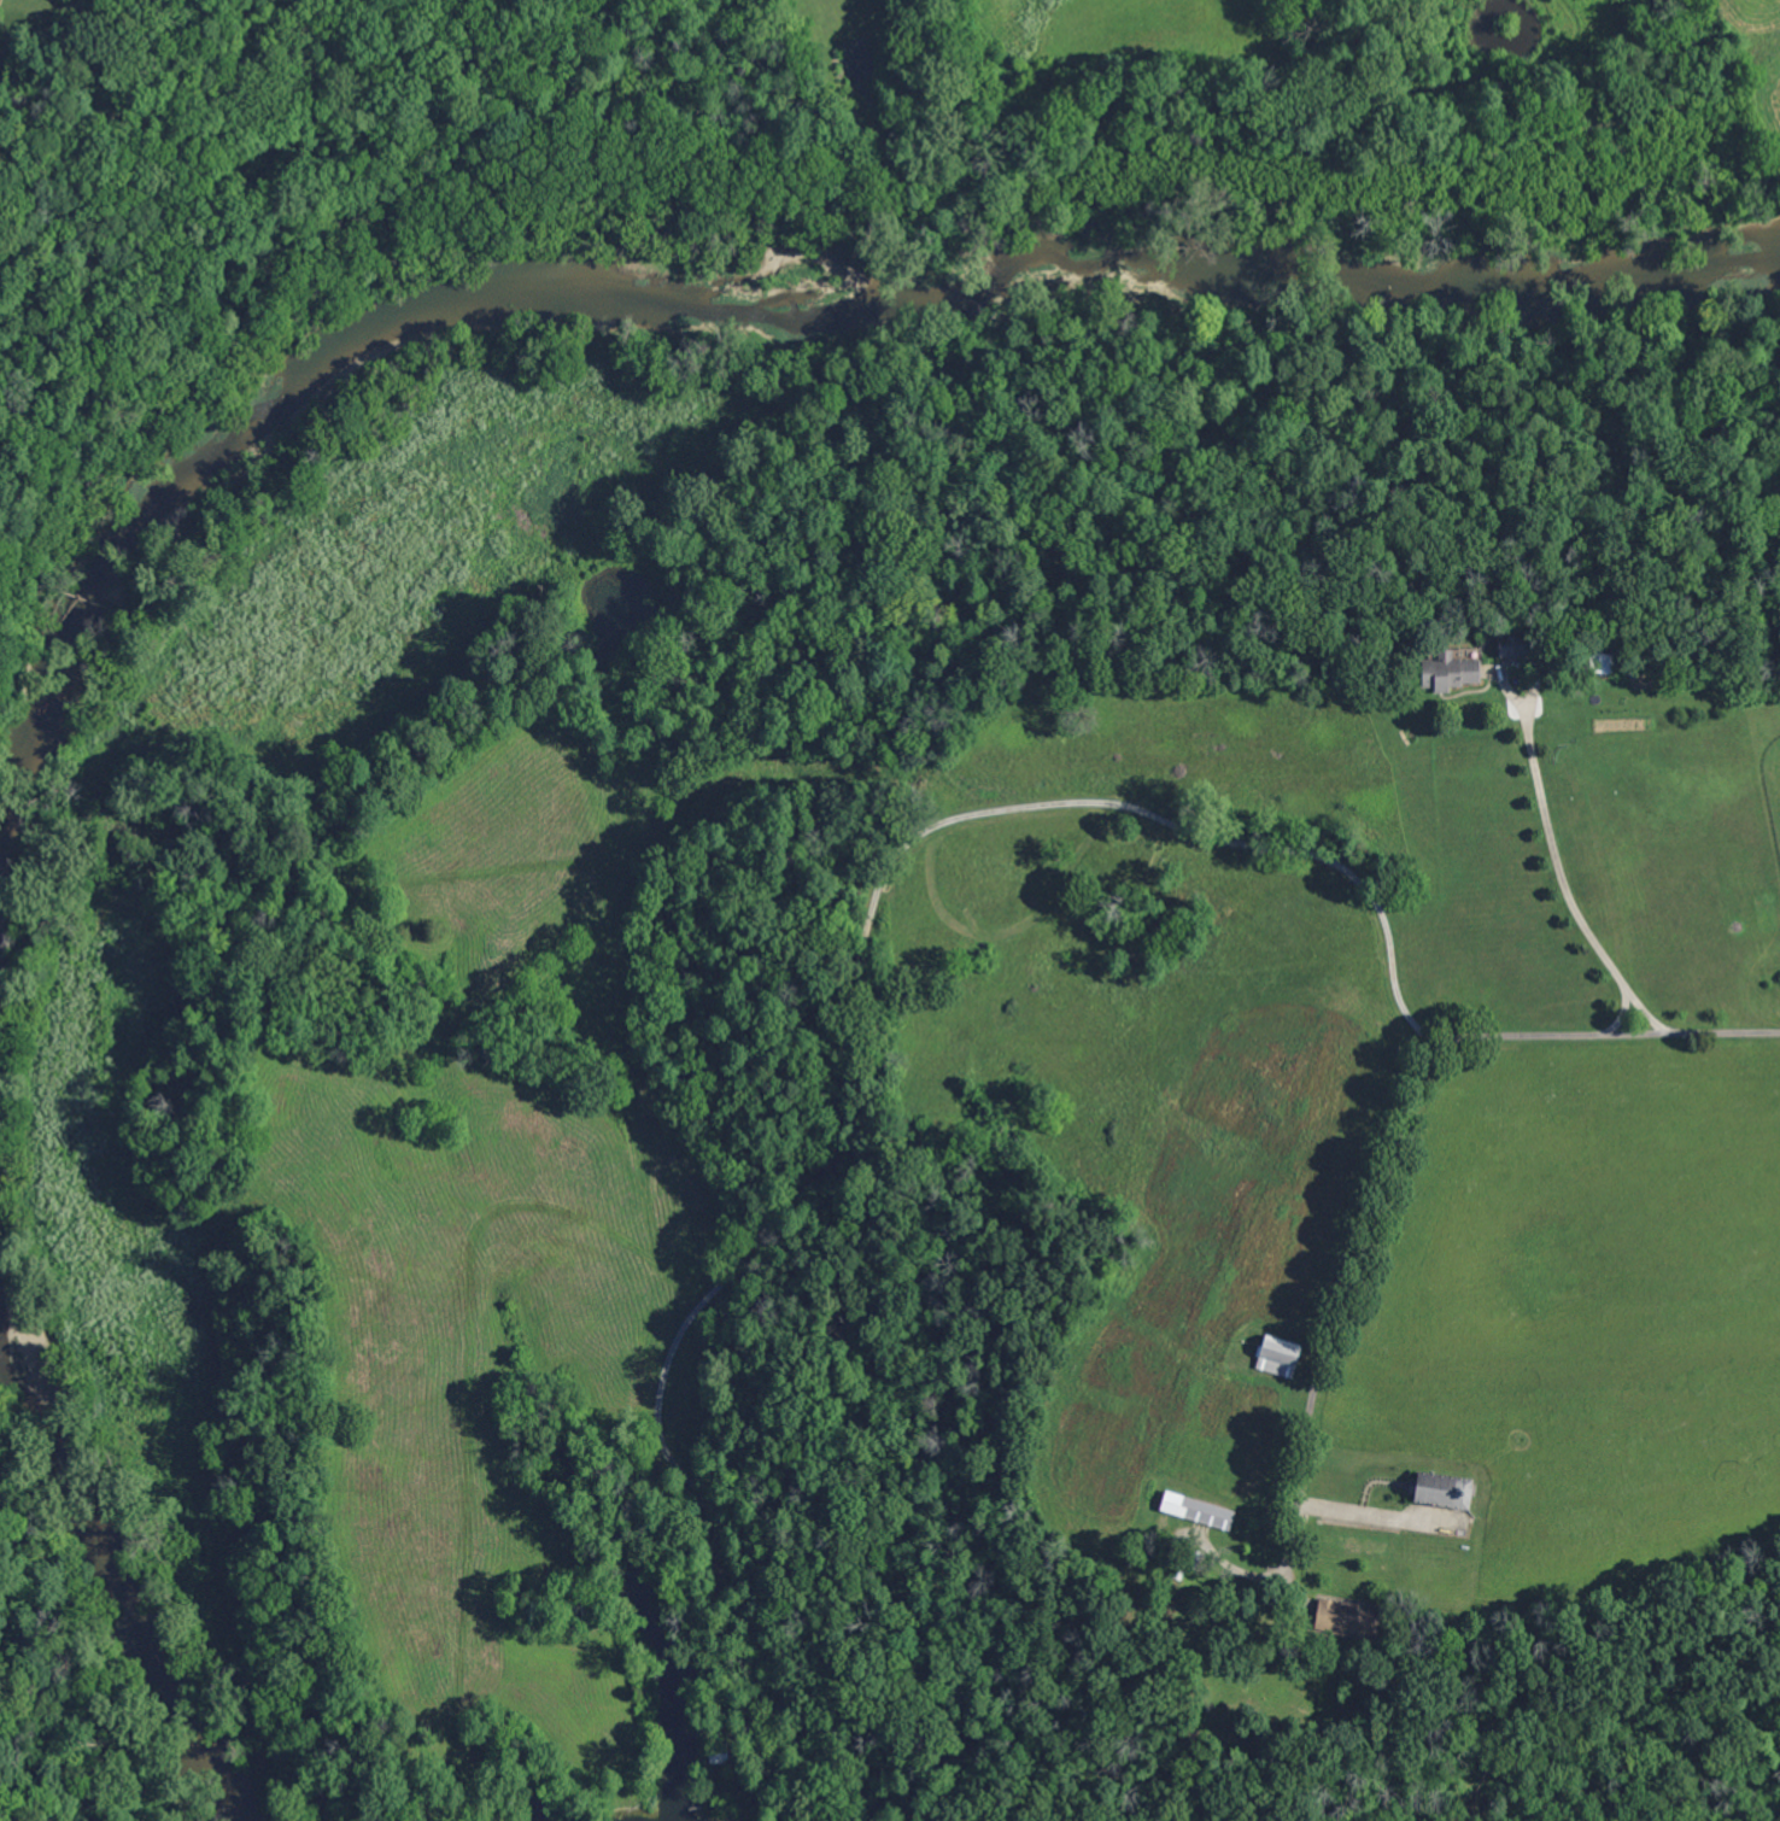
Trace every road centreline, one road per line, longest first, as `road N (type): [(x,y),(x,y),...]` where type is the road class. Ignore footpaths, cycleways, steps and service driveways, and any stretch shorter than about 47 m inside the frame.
road 1 (residential): [(1779,1031),(1451,1037),(1431,1049),(1323,1363),(1289,1559)]

